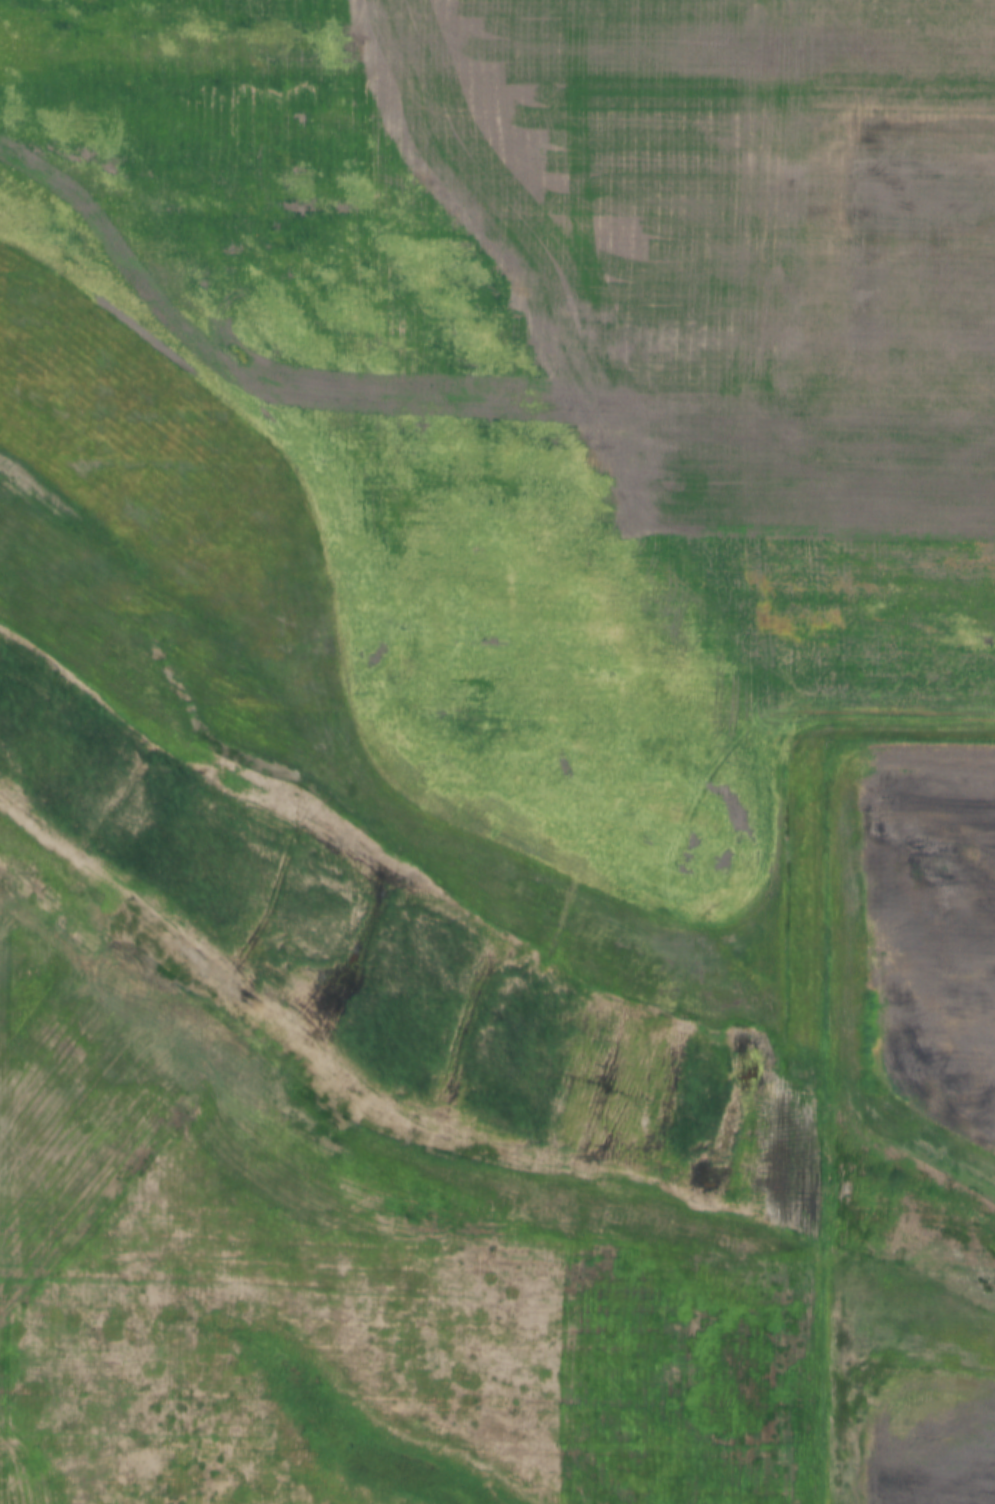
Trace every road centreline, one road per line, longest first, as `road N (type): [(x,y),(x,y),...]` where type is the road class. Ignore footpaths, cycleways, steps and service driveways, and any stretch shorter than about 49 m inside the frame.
road 1 (track): [(826,1503),(836,761),(845,748),(864,746),(994,749)]

